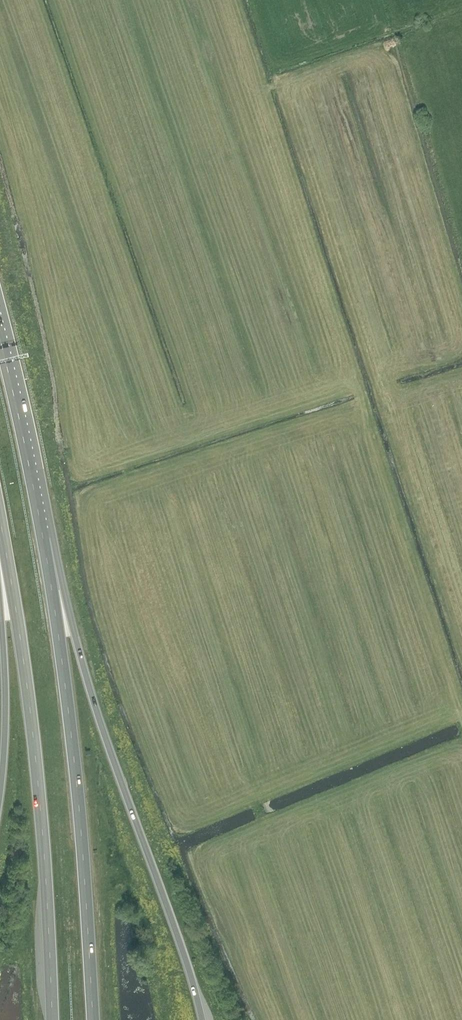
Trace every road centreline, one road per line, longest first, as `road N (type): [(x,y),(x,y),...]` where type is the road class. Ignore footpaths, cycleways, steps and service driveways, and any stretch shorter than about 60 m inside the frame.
road 1 (trunk): [(203,1019),(44,538)]
road 2 (trunk): [(2,528),(34,737),(51,1019)]
road 3 (trunk): [(93,1019),(77,781),(44,538)]
road 4 (trunk): [(2,528),(0,795)]
road 5 (trunk): [(44,538),(0,338)]

